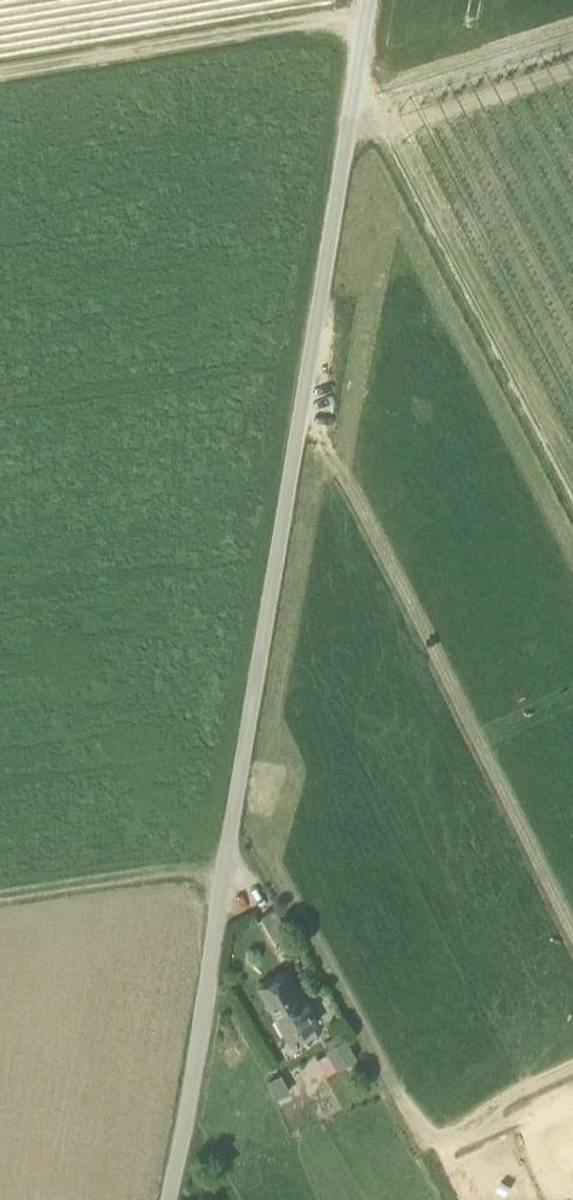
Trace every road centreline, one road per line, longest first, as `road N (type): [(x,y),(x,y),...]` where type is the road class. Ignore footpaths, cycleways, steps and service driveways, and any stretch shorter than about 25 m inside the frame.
road 1 (track): [(367,0),(227,855)]
road 2 (track): [(0,73),(365,15)]
road 3 (unclassified): [(227,855),(169,1199)]
road 4 (track): [(0,890),(227,855)]

